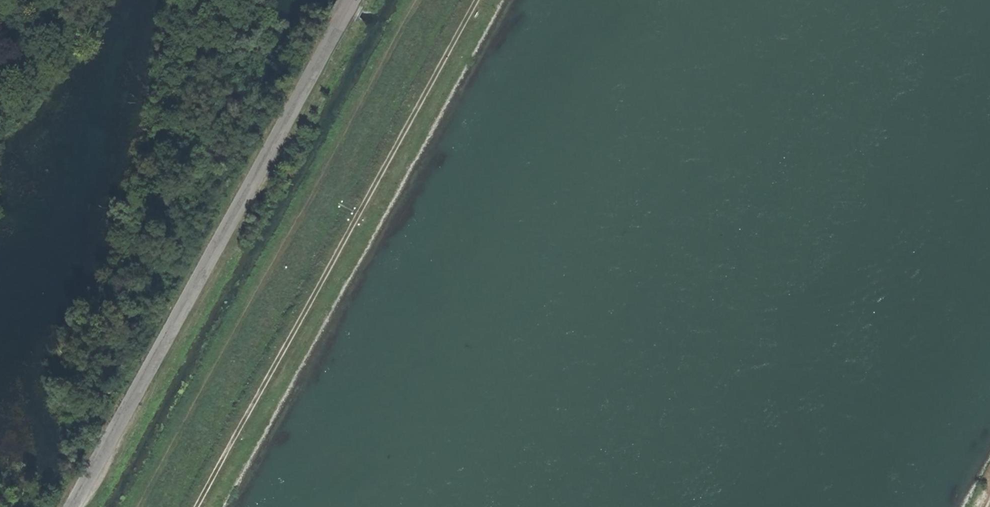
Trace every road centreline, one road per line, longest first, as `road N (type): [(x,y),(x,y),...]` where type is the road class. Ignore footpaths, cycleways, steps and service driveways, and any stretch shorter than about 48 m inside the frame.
road 1 (track): [(481,0),(199,506)]
road 2 (track): [(416,0),(136,506)]

